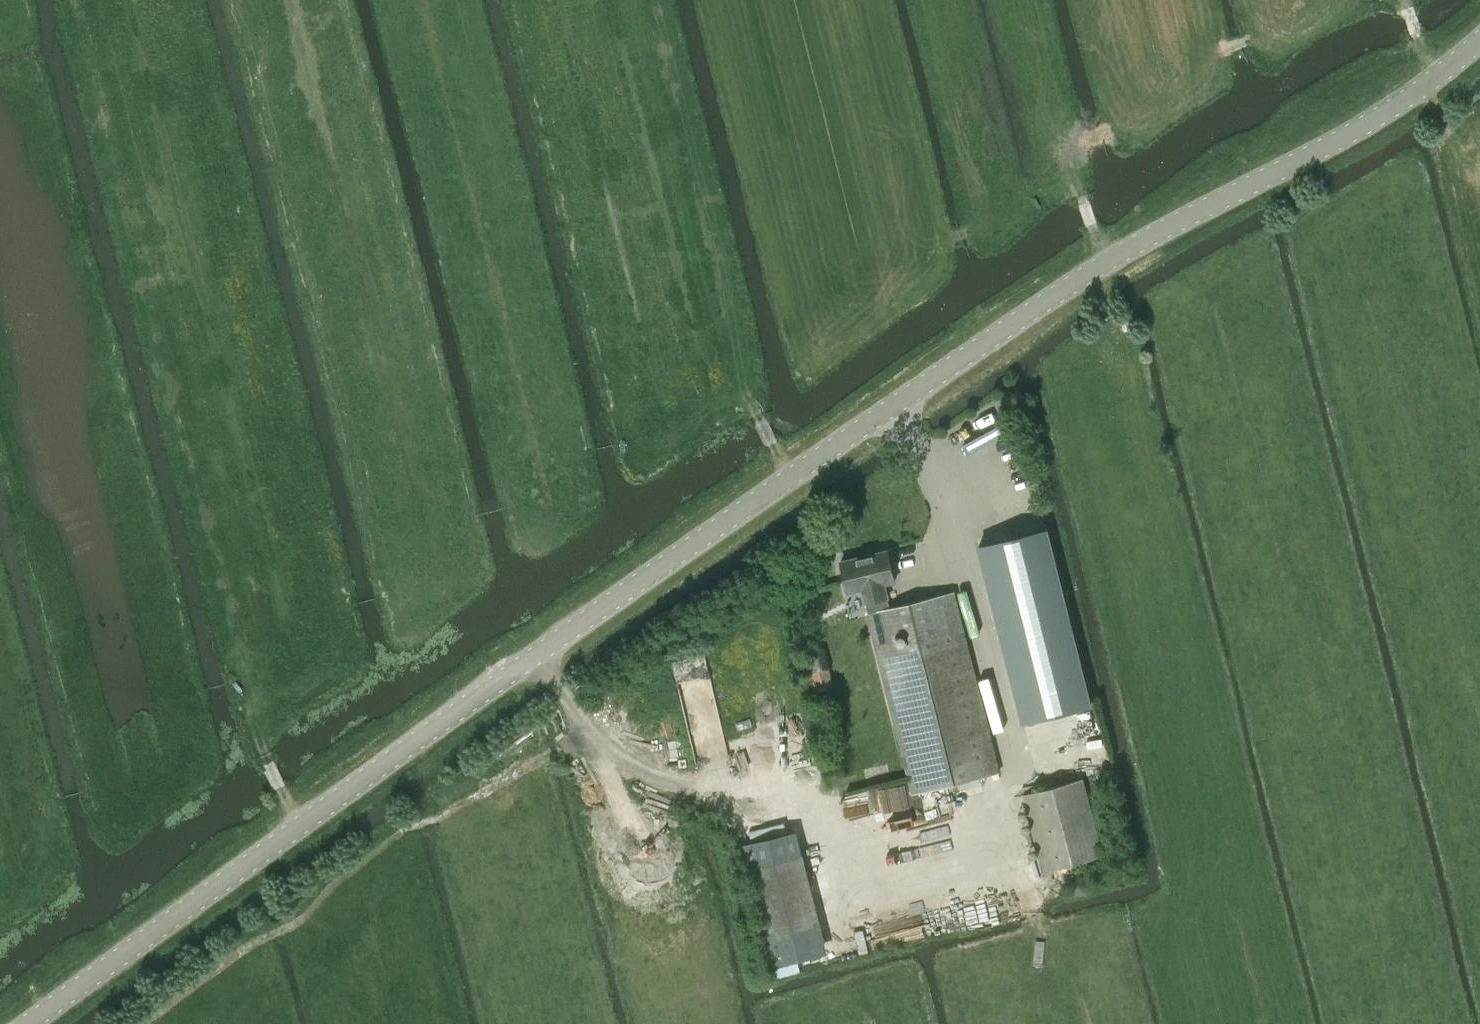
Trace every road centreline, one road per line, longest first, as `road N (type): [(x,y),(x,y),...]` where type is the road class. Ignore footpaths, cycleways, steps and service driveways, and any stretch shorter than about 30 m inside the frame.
road 1 (unclassified): [(27,1023),(1100,265),(1426,91),(1479,45)]

